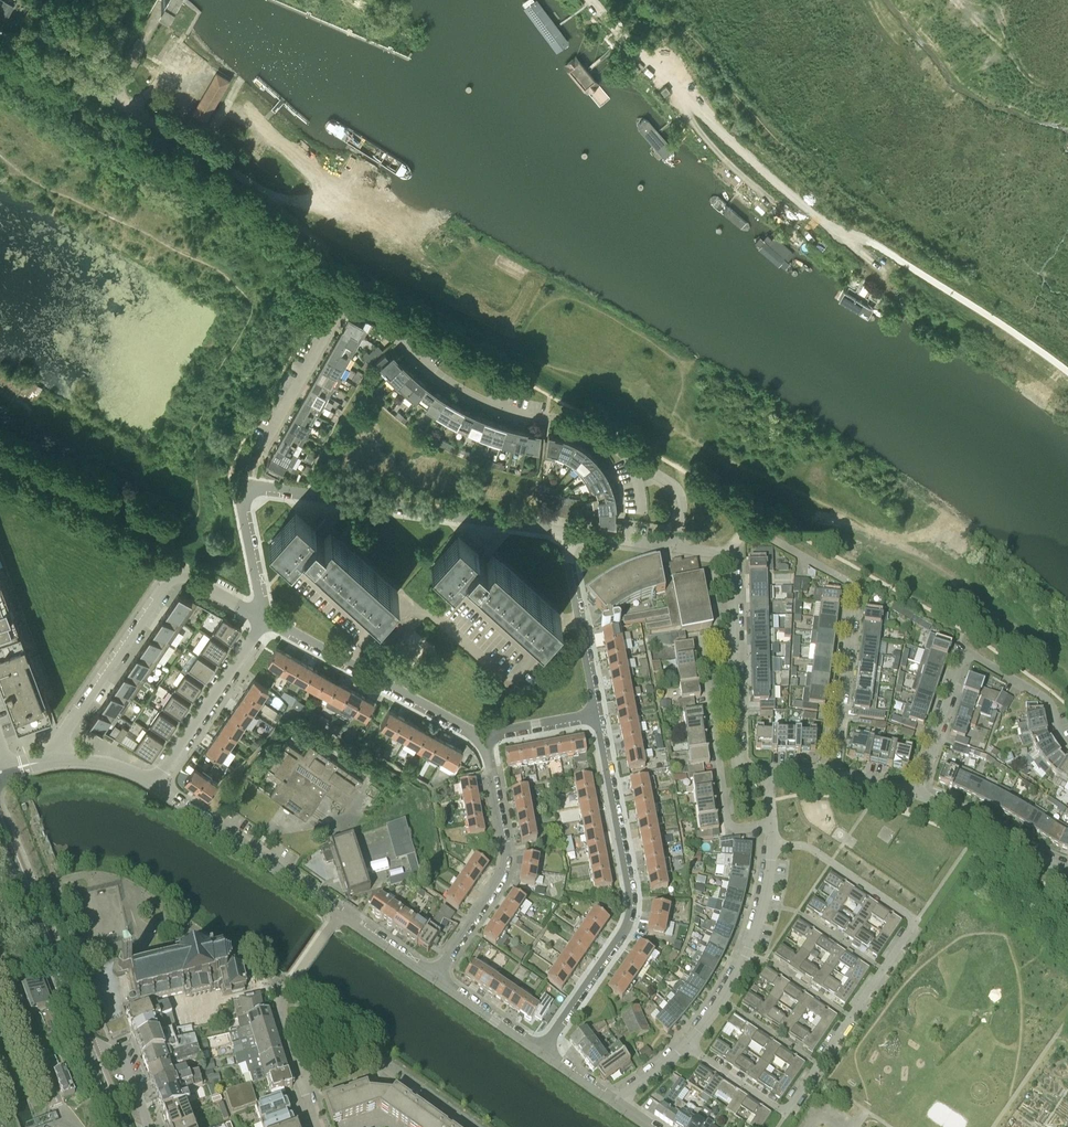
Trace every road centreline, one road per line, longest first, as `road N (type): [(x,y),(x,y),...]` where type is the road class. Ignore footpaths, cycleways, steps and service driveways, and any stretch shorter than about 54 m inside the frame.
road 1 (residential): [(676,548),(682,500),(673,485),(584,431),(479,402),(353,307),(339,313),(261,449)]
road 2 (residential): [(685,1046),(788,1111),(912,929),(910,919),(809,848),(772,844)]
road 3 (track): [(0,449),(185,530),(200,511),(192,451),(228,371)]
road 4 (residential): [(541,1052),(631,915),(598,715)]
road 5 (residential): [(833,776),(850,586),(759,534),(743,536),(725,557)]
road 6 (residential): [(565,533),(255,490),(243,505)]
road 7 (residential): [(57,758),(63,737),(177,576),(266,620)]
road 8 (unclassified): [(270,193),(0,36)]
road 9 (residential): [(1067,747),(1044,697),(966,655),(918,795)]
road 10 (track): [(679,98),(884,269)]
road 11 (residential): [(486,737),(506,866),(434,977)]
road 12 (residential): [(771,826),(734,829),(728,823),(705,648),(733,638)]
road 13 (residential): [(266,620),(486,737)]
road 14 (tertiary): [(86,1045),(0,830)]
road 15 (track): [(792,217),(725,159),(638,52)]
road 16 (residential): [(340,913),(154,785)]
road 17 (residential): [(685,1046),(747,953),(772,844)]
road 18 (residential): [(154,785),(266,620)]
road 19 (residential): [(477,1126),(375,1058),(301,1078)]
road 20 (residential): [(301,1078),(281,1003),(340,913)]
road 21 (residential): [(598,715),(565,533)]
road 22 (residential): [(63,1120),(0,961)]
road 23 (residential): [(1067,869),(918,795)]
road 24 (residential): [(769,772),(749,768),(740,752),(733,638)]
road 25 (residential): [(541,1052),(434,977)]

